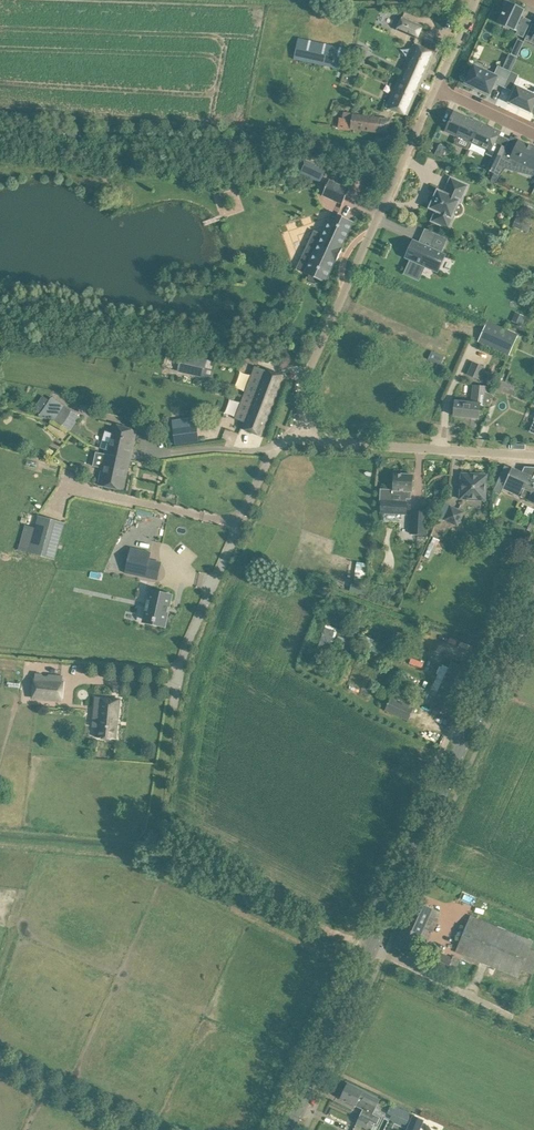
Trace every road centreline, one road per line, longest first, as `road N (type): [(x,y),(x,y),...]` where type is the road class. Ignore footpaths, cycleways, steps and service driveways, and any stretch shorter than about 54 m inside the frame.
road 1 (tertiary): [(289,1129),(533,587)]
road 2 (residential): [(304,429),(305,380),(436,89)]
road 3 (residential): [(304,429),(273,449),(187,644),(174,705)]
road 4 (residential): [(533,455),(330,441),(304,429)]
road 5 (track): [(174,705),(150,832)]

